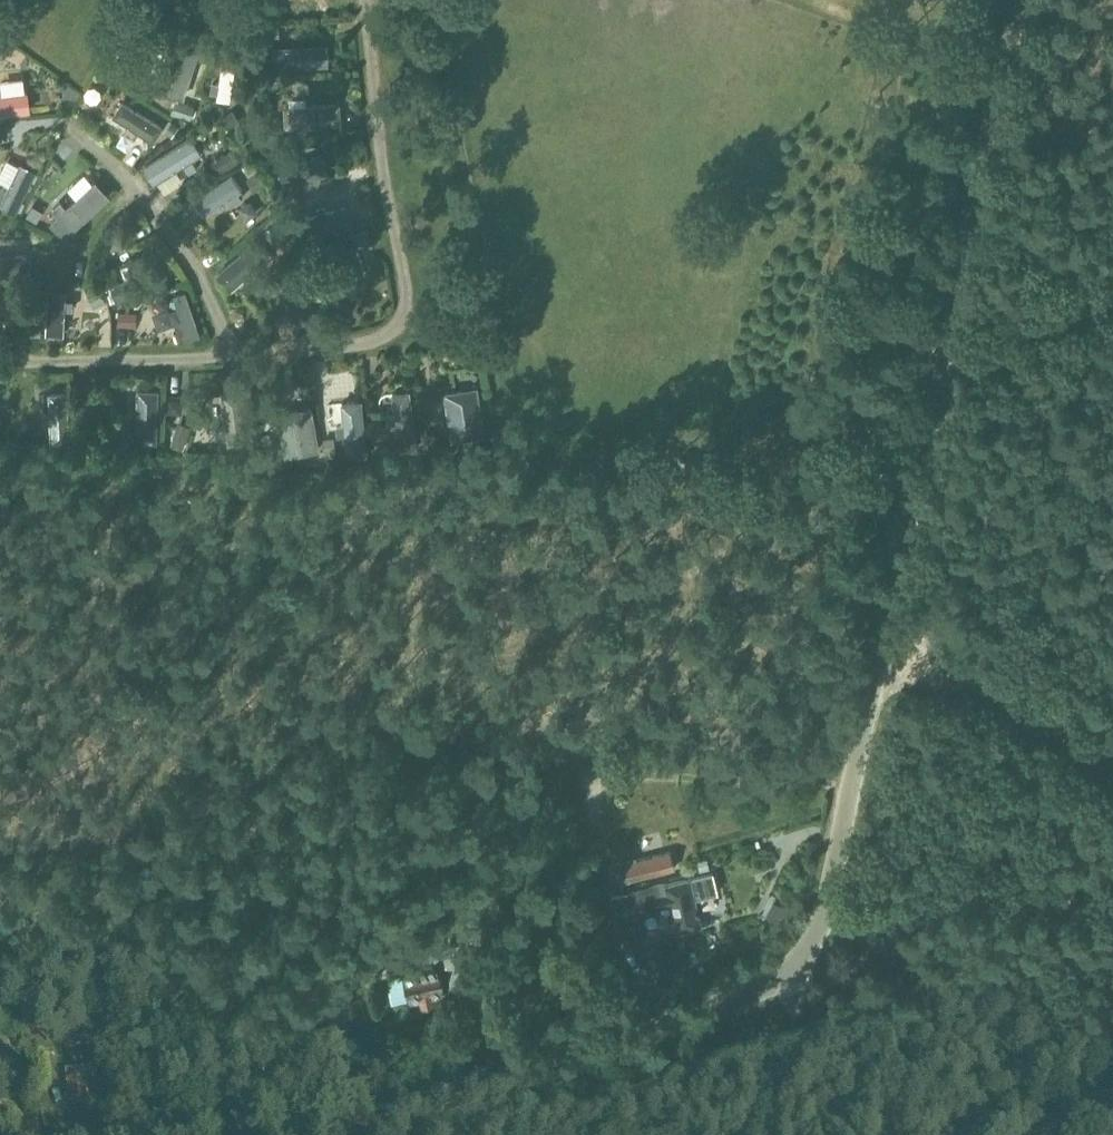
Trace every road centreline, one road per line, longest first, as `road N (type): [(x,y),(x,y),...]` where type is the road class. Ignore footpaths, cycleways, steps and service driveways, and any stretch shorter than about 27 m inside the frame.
road 1 (unclassified): [(379,1134),(779,988),(802,972),(816,951),(875,668)]
road 2 (unclassified): [(936,391),(1015,0)]
road 3 (track): [(0,840),(115,827),(225,791),(256,769),(258,734)]
road 4 (unclassified): [(875,668),(936,391)]
road 5 (unclassified): [(1112,774),(1034,711),(929,676),(875,668)]
road 6 (unclassified): [(936,391),(1112,297)]

